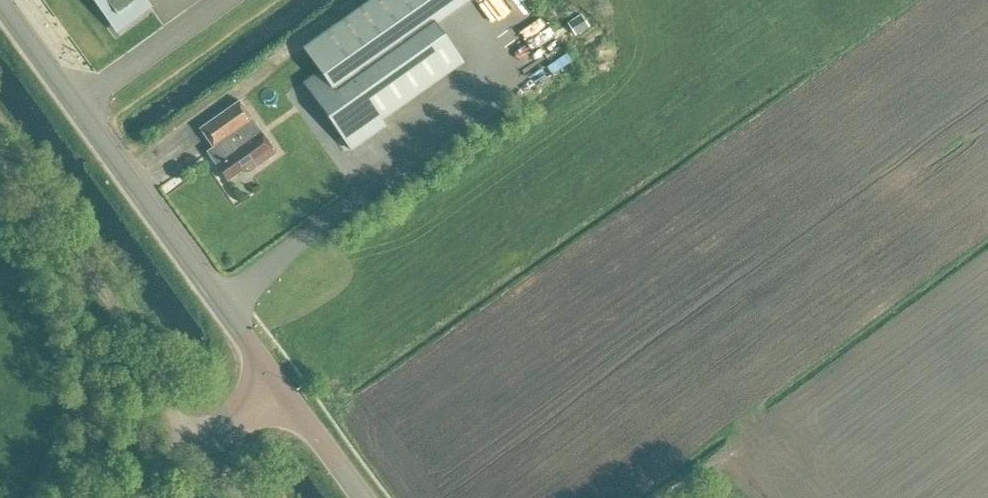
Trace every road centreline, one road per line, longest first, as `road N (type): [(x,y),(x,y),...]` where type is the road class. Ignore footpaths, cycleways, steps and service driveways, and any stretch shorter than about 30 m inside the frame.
road 1 (secondary): [(280,388),(0,4)]
road 2 (unclassified): [(194,450),(143,346),(0,154)]
road 3 (secondary): [(361,497),(280,388)]

